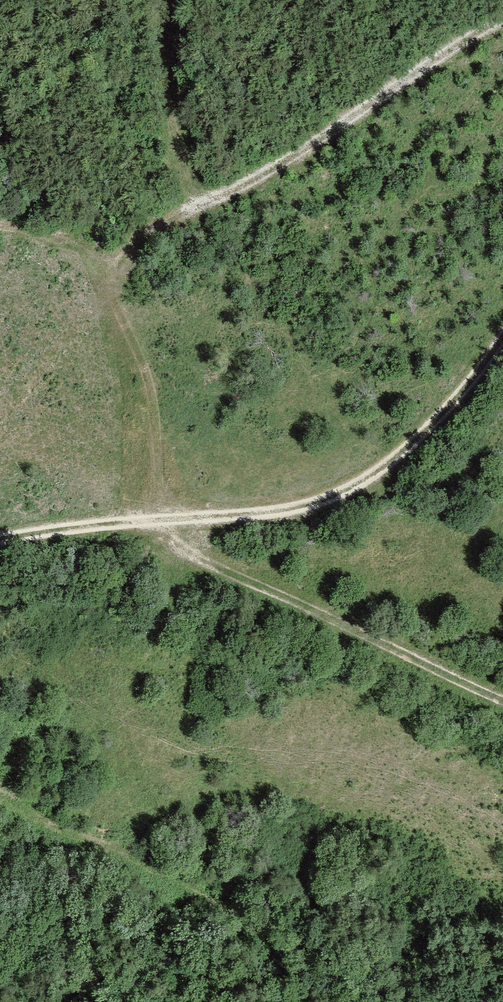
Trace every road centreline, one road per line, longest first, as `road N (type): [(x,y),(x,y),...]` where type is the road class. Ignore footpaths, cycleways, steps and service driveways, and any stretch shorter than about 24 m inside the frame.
road 1 (track): [(502,16),(297,157),(160,224),(113,280),(156,408),(159,522),(175,546),(502,701)]
road 2 (track): [(502,344),(420,441),(327,505),(0,543)]

